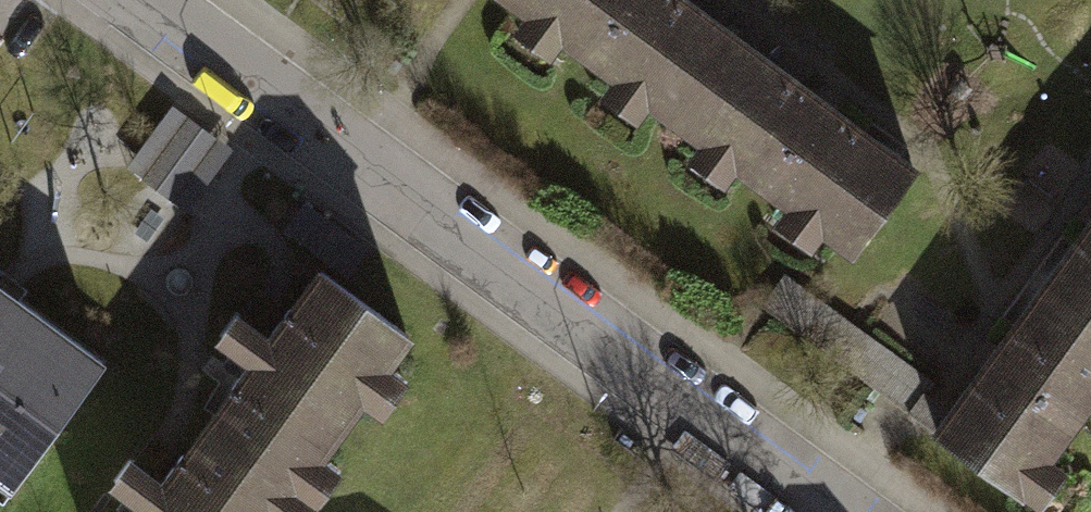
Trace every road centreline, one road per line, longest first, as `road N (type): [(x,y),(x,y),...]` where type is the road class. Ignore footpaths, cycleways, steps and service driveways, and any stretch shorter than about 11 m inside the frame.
road 1 (residential): [(137,0),(833,511)]

